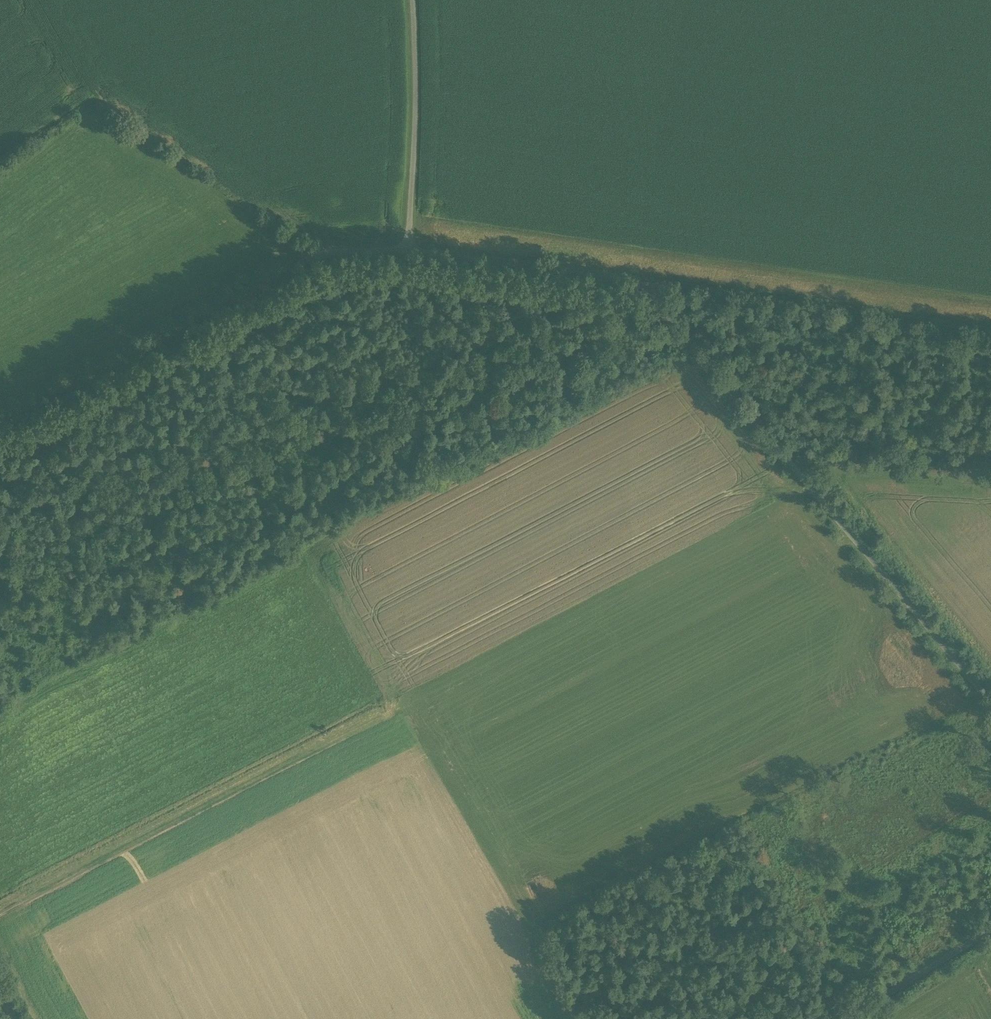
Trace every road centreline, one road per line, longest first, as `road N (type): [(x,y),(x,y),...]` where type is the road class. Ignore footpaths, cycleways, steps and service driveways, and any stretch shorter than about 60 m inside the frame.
road 1 (unclassified): [(0,427),(311,257),(408,250),(638,282),(990,700)]
road 2 (unclassified): [(990,930),(848,1018)]

